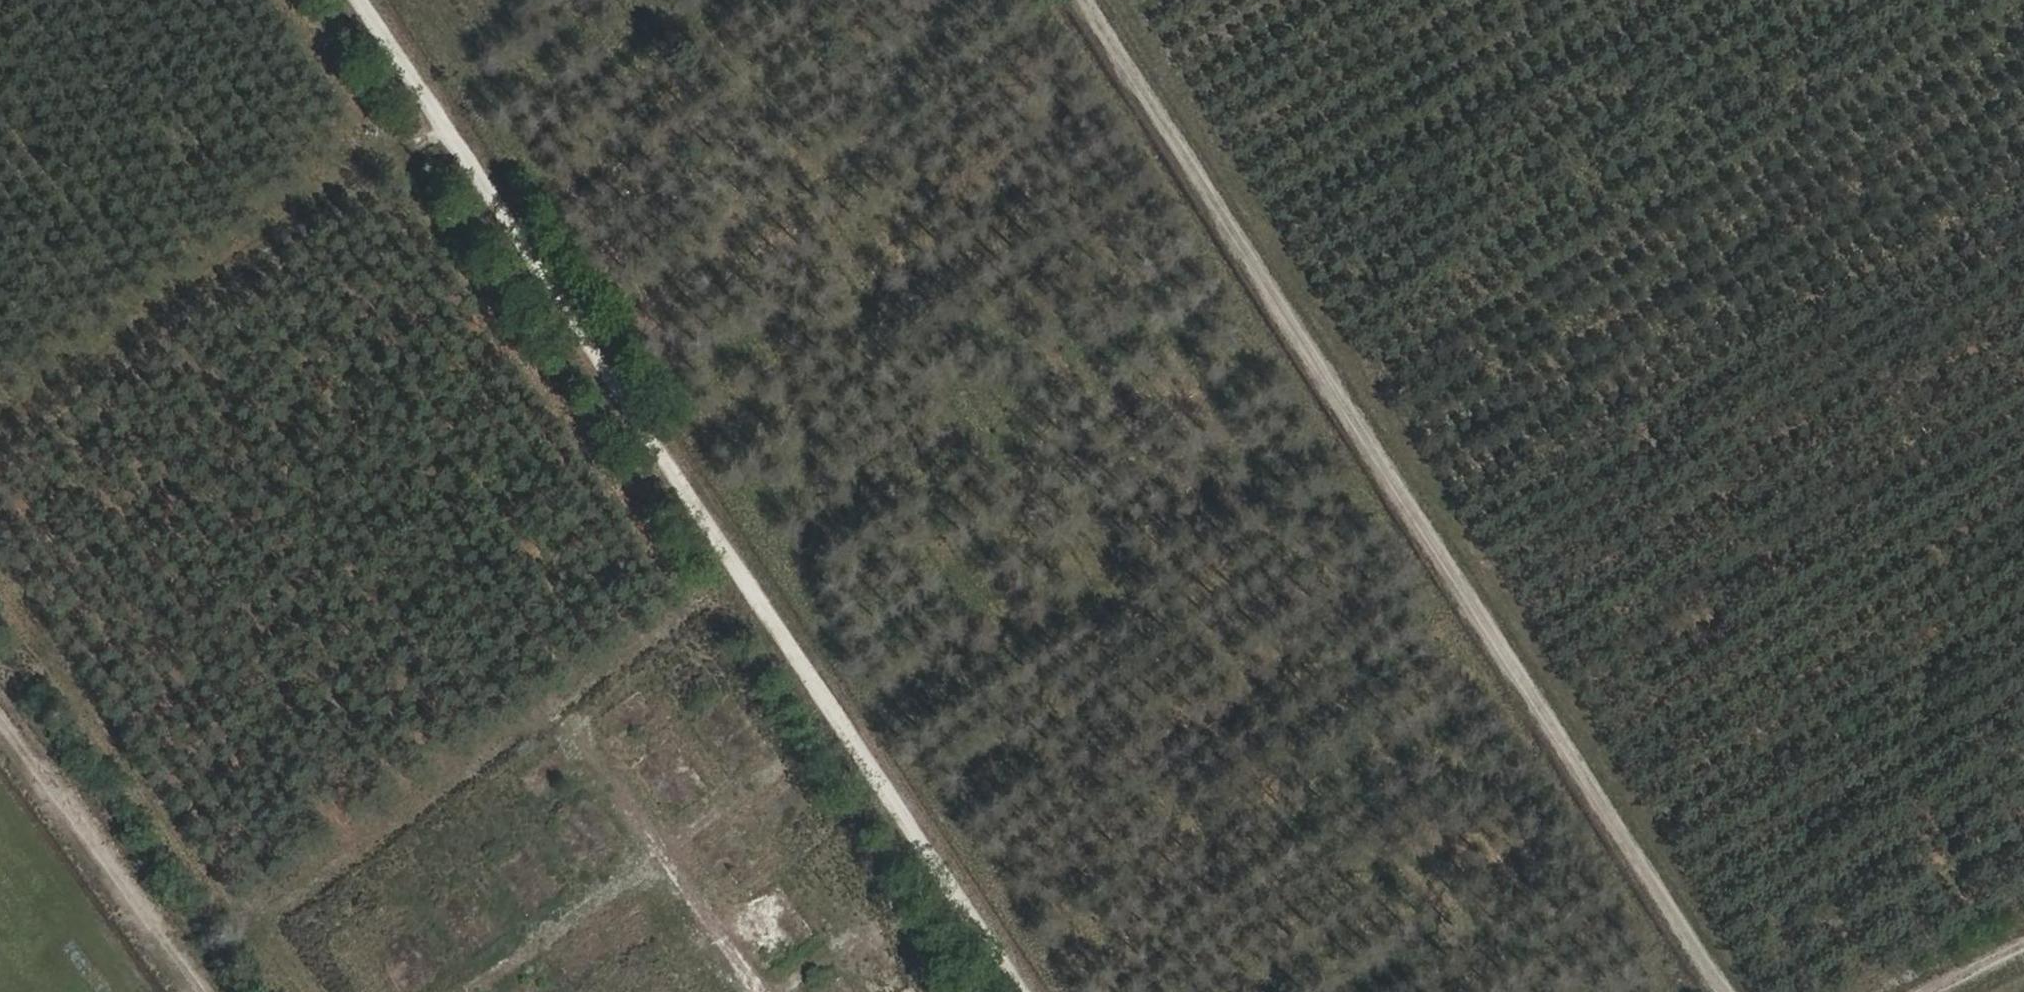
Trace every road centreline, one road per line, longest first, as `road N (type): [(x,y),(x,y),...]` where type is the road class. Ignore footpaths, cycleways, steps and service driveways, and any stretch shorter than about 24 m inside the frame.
road 1 (track): [(1028,991),(366,0)]
road 2 (track): [(1087,0),(1731,991)]
road 3 (track): [(0,726),(195,991)]

